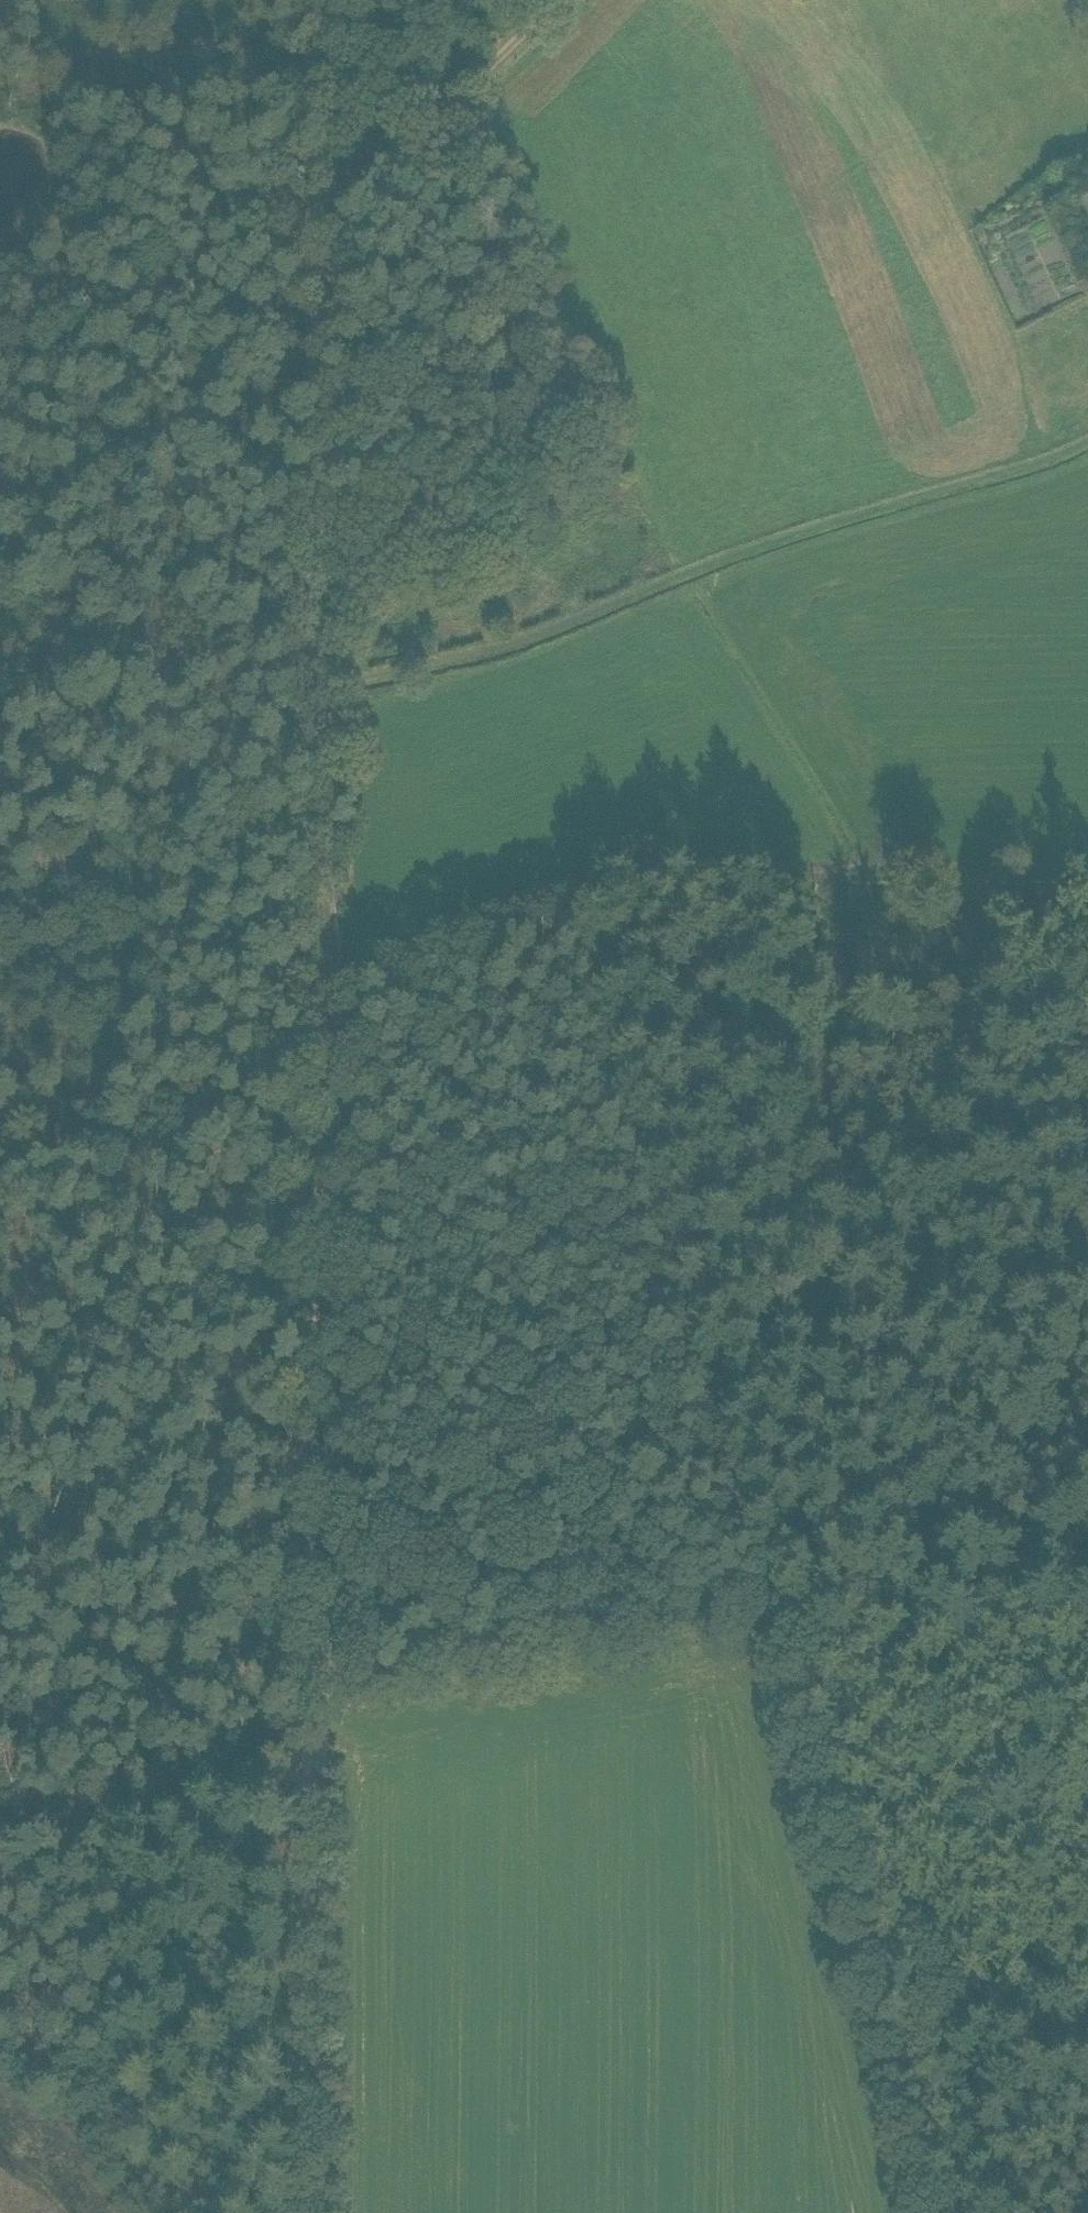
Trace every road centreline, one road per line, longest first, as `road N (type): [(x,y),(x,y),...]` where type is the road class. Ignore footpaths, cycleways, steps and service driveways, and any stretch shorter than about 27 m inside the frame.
road 1 (track): [(950,2212),(794,1643),(655,1255),(568,890),(297,967)]
road 2 (track): [(337,0),(322,960)]
road 3 (track): [(655,1255),(1087,1330)]
road 4 (track): [(586,0),(312,261)]
road 5 (track): [(300,850),(0,860)]
road 6 (track): [(0,1822),(292,1788)]

